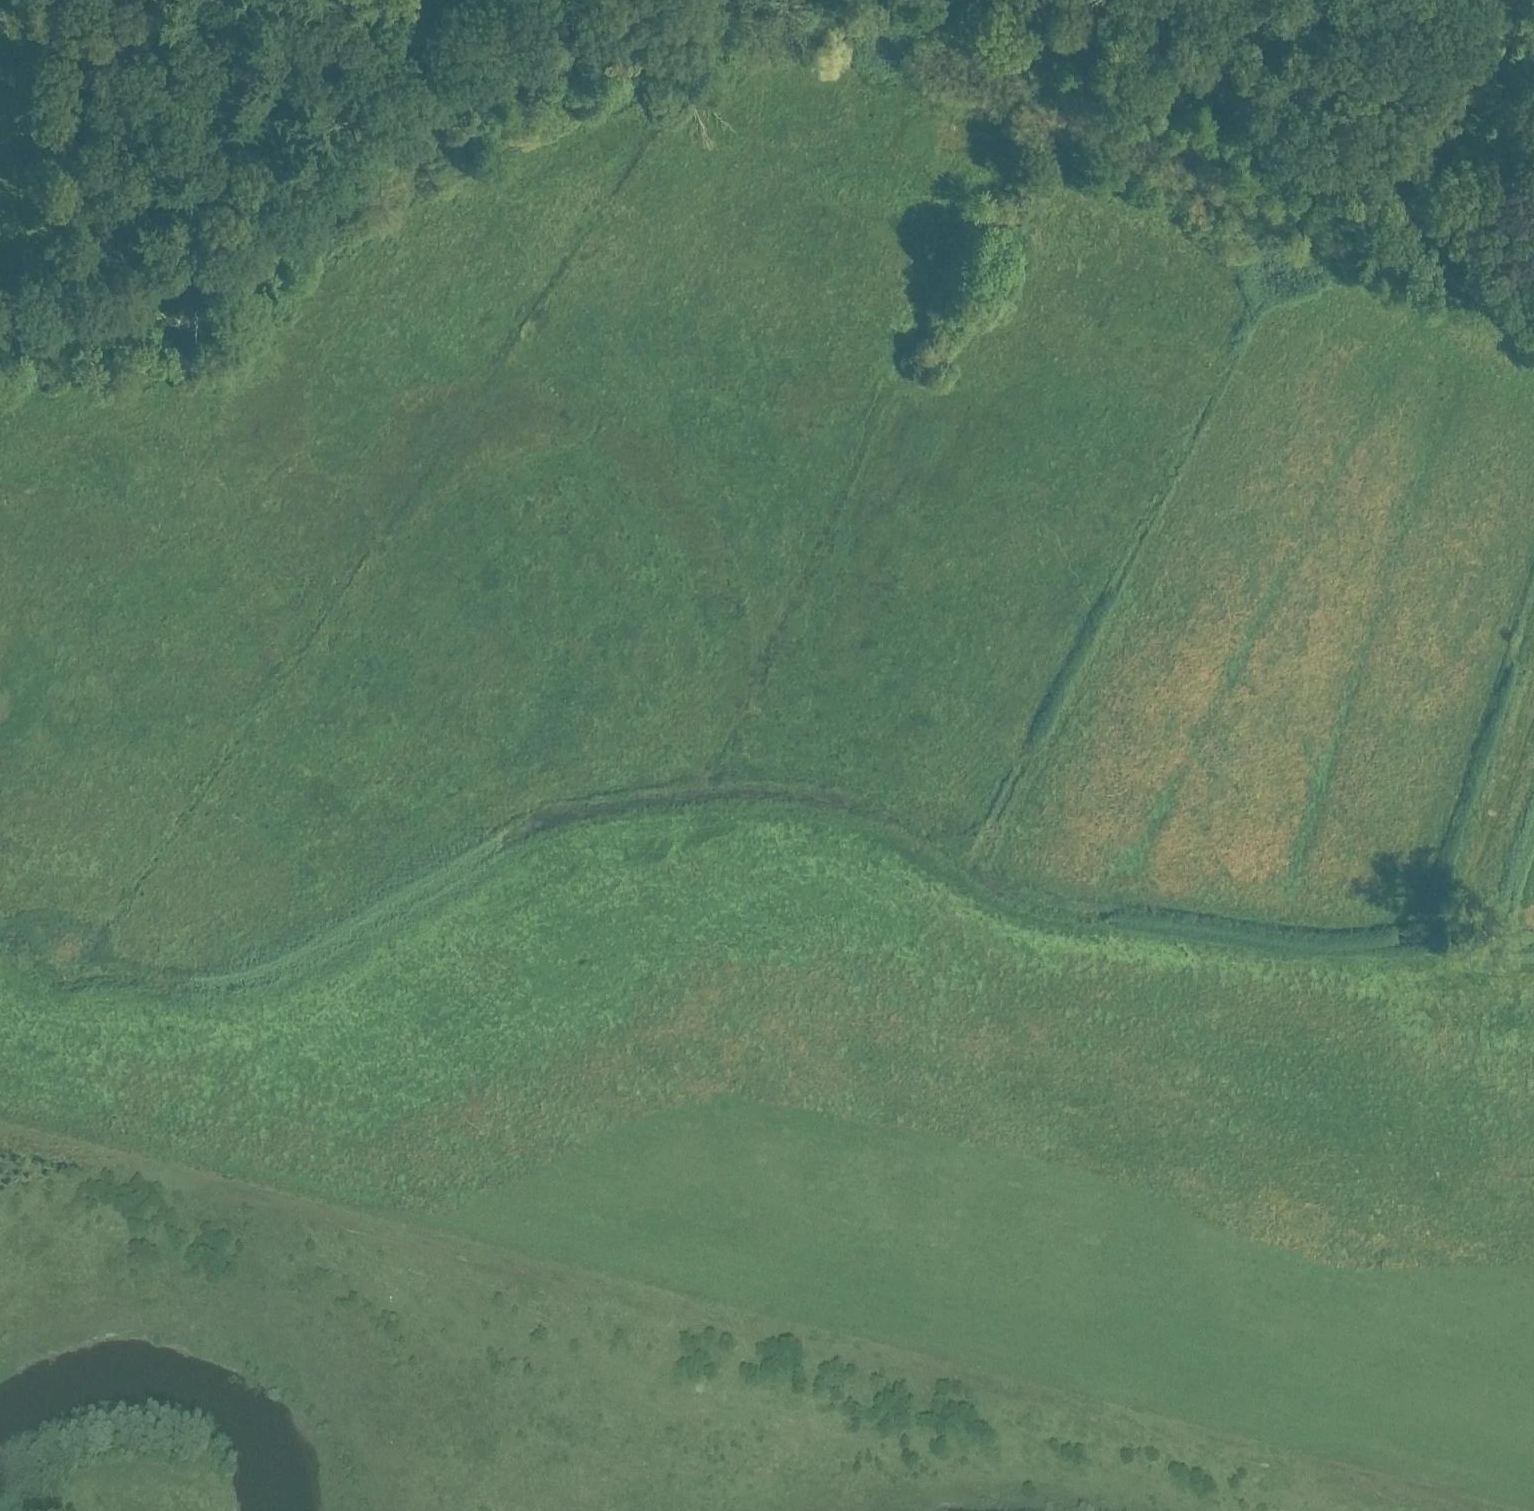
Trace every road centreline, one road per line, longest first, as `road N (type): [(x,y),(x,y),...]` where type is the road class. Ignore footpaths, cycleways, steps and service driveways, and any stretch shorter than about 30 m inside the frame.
road 1 (track): [(1533,245),(1392,193),(1034,0)]
road 2 (track): [(1279,1510),(1420,1053)]
road 3 (track): [(1533,685),(1448,966)]

